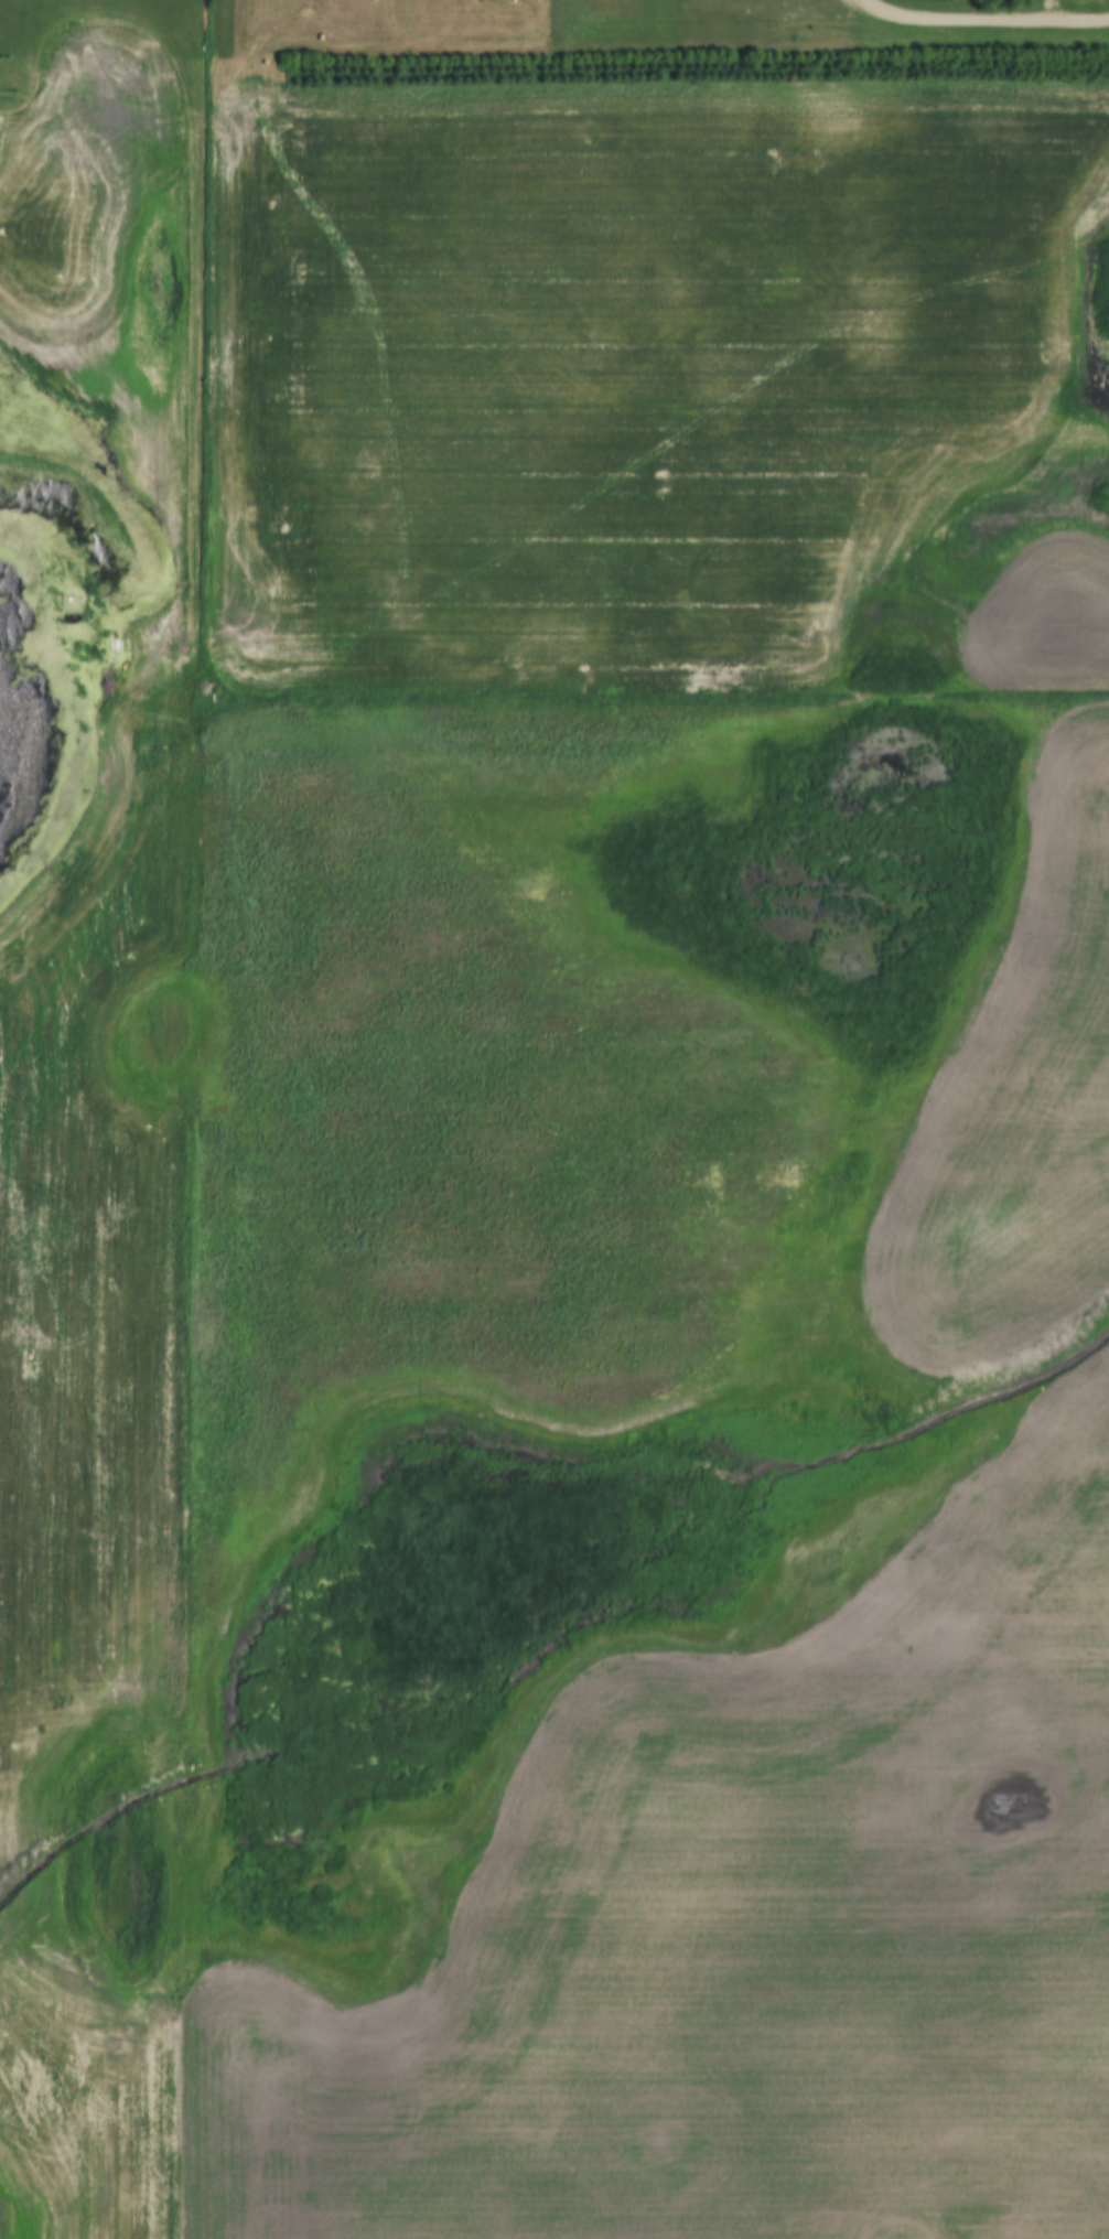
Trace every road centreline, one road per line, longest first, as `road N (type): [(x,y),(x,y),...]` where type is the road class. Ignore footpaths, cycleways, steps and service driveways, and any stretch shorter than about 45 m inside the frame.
road 1 (track): [(881,7),(764,15),(606,11),(568,1)]
road 2 (residential): [(1108,18),(909,15),(881,7)]

